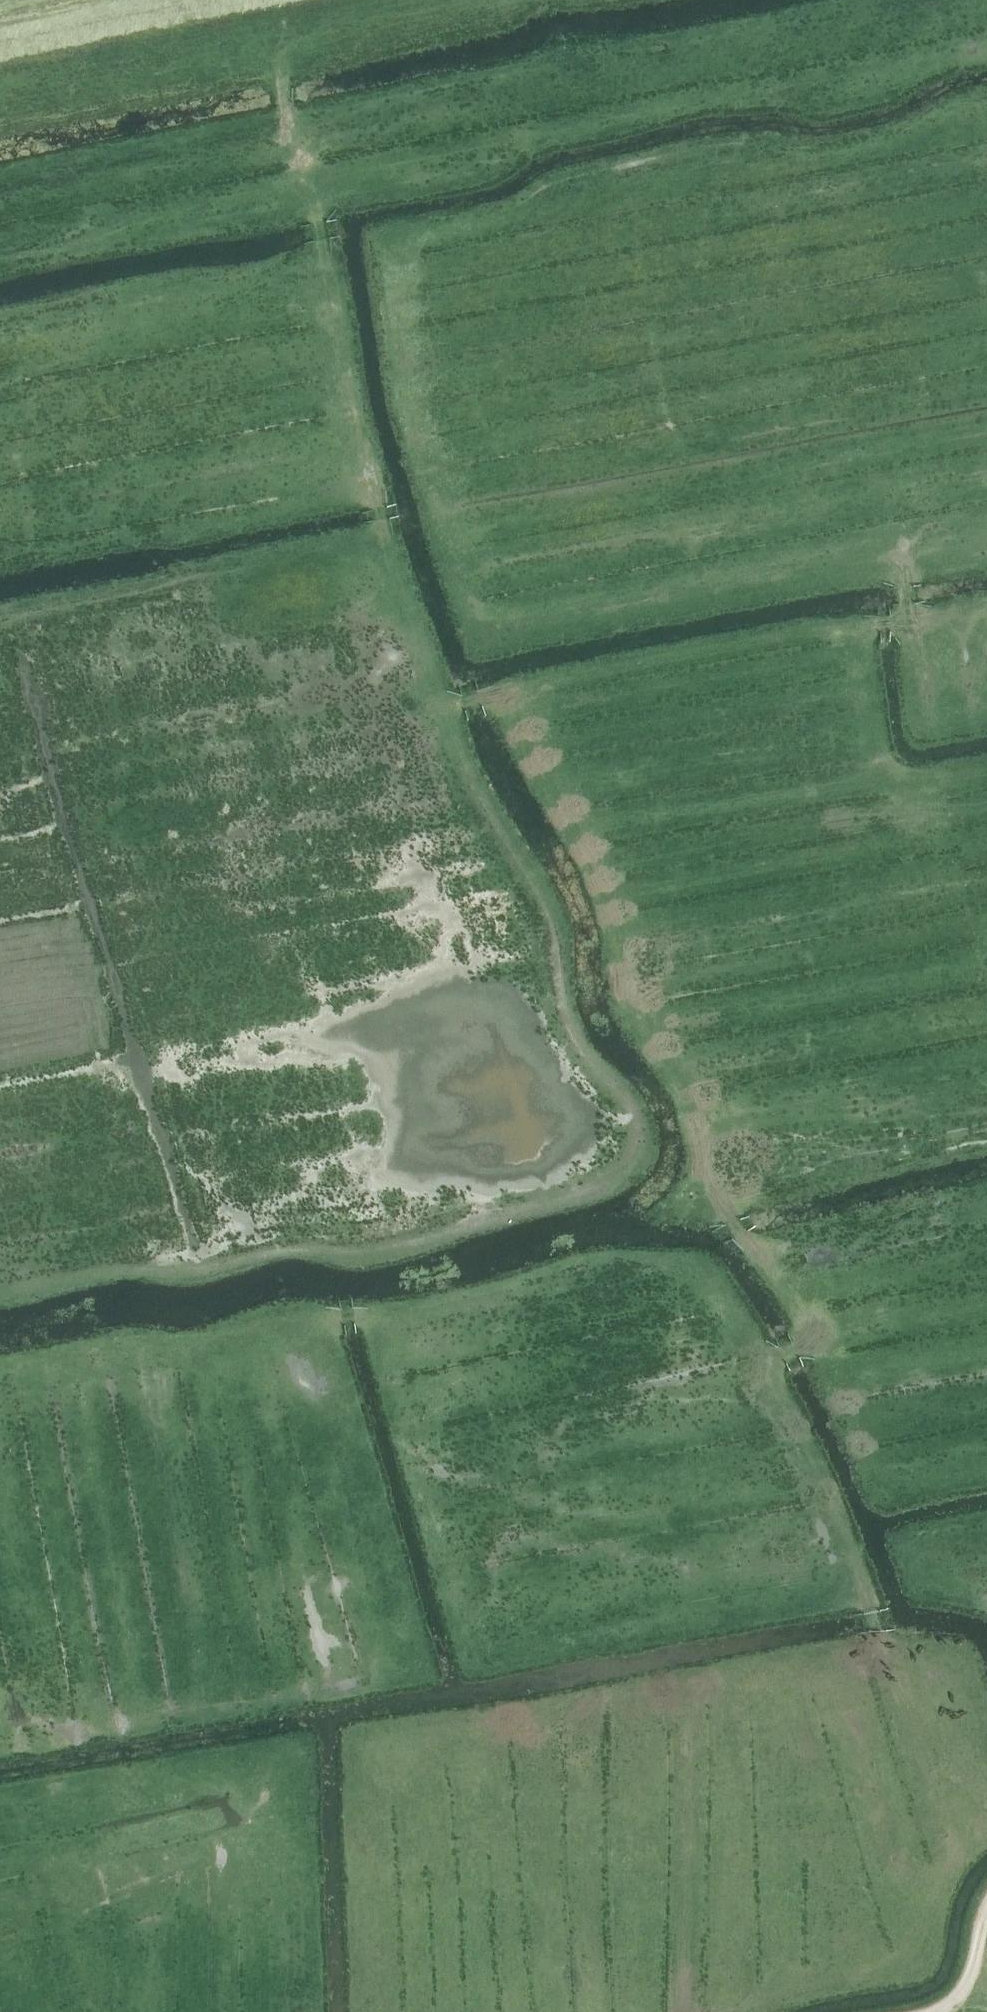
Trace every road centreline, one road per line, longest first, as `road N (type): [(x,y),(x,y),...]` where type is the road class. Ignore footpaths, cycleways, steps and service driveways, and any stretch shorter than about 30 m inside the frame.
road 1 (track): [(986,1909),(966,1986),(934,2011)]

